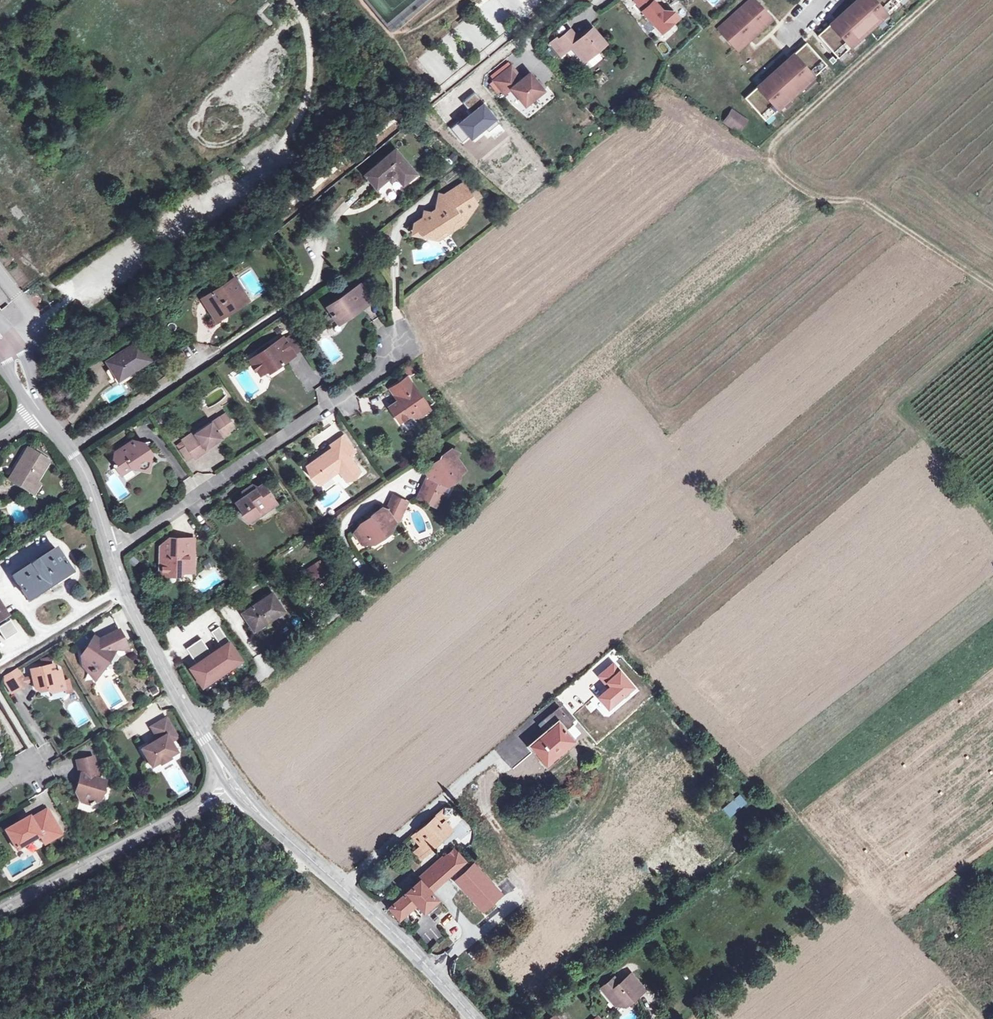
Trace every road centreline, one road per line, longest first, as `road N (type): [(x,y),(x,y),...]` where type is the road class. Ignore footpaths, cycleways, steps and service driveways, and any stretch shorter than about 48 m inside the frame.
road 1 (track): [(992,291),(862,202),(792,188),(767,152),(777,132),(928,0)]
road 2 (residential): [(107,549),(375,372),(393,343)]
road 3 (residential): [(229,782),(479,1018)]
road 4 (residential): [(229,782),(121,592),(107,549)]
road 5 (residential): [(0,906),(229,782)]
road 6 (residential): [(107,549),(90,489),(39,409)]

